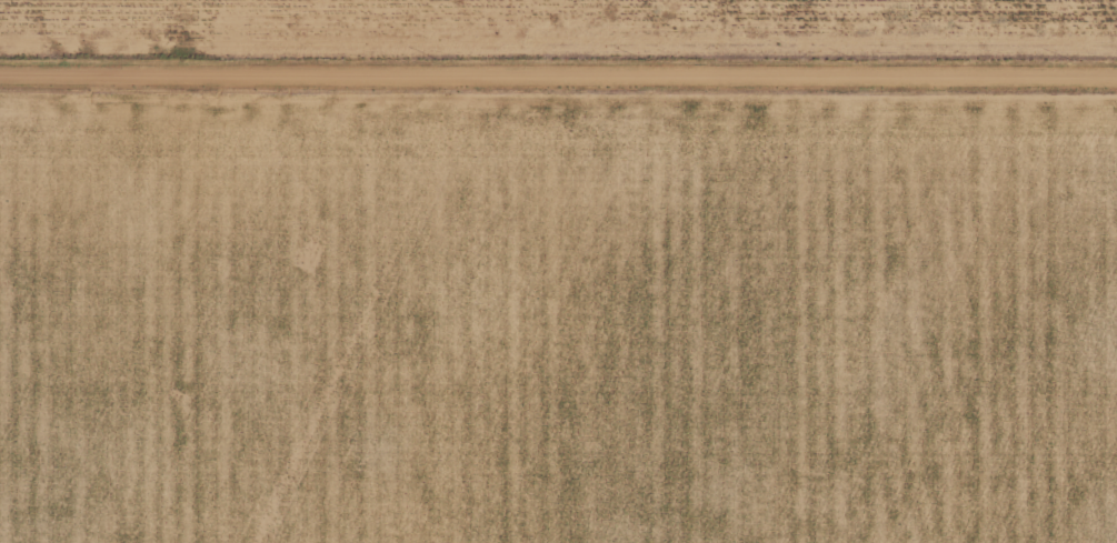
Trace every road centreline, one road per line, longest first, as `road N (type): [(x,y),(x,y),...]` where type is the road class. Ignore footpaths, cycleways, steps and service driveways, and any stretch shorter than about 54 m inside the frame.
road 1 (residential): [(0,71),(1116,74)]

